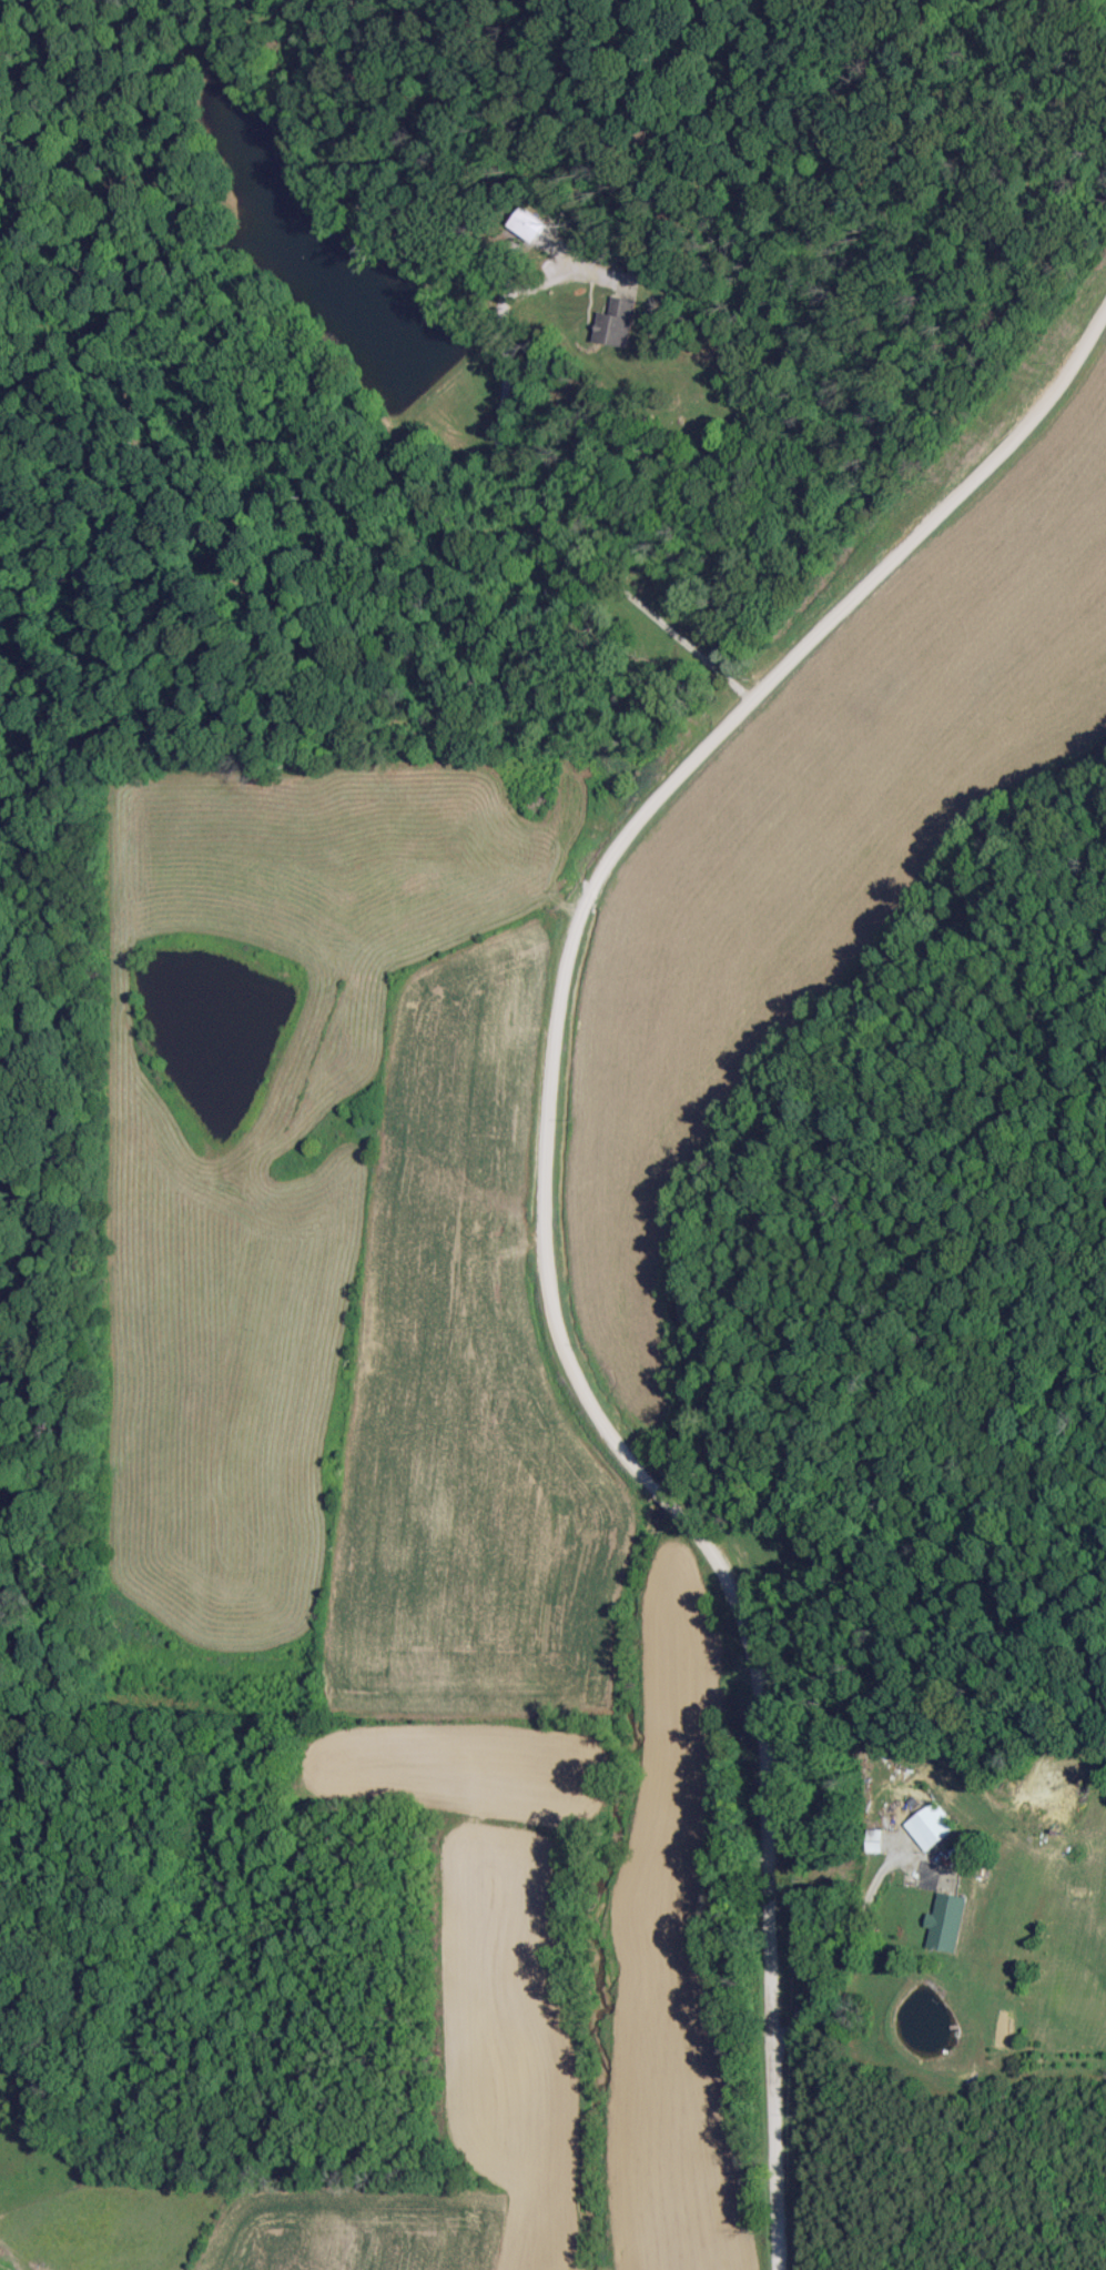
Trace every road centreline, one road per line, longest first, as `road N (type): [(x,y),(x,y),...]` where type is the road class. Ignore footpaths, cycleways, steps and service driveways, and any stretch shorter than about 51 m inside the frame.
road 1 (residential): [(771,2269),(760,1688),(731,1581),(572,1375),(544,1269),(548,1084),(576,915),(643,813),(1071,366),(1105,303)]

